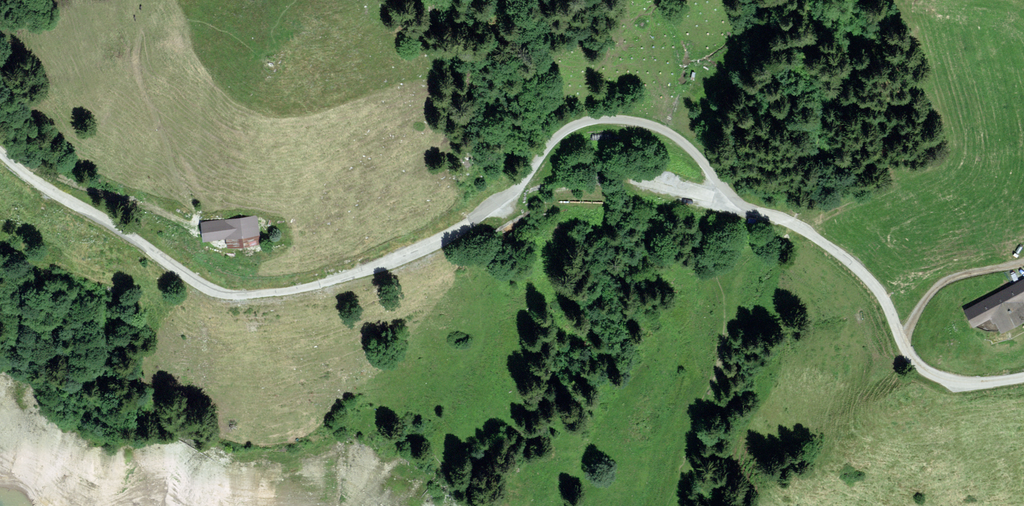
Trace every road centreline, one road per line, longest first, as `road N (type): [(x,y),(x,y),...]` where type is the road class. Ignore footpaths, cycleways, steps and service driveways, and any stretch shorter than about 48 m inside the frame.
road 1 (unclassified): [(1023,379),(957,383),(932,376),(863,274),(803,230),(746,208),(693,151),(651,125),(625,119),(572,128),(514,192),(458,233),(321,287),(258,296),(213,291),(0,152)]
road 2 (track): [(16,167),(33,165),(187,225)]
road 3 (track): [(902,342),(928,293),(947,279),(1023,262)]

